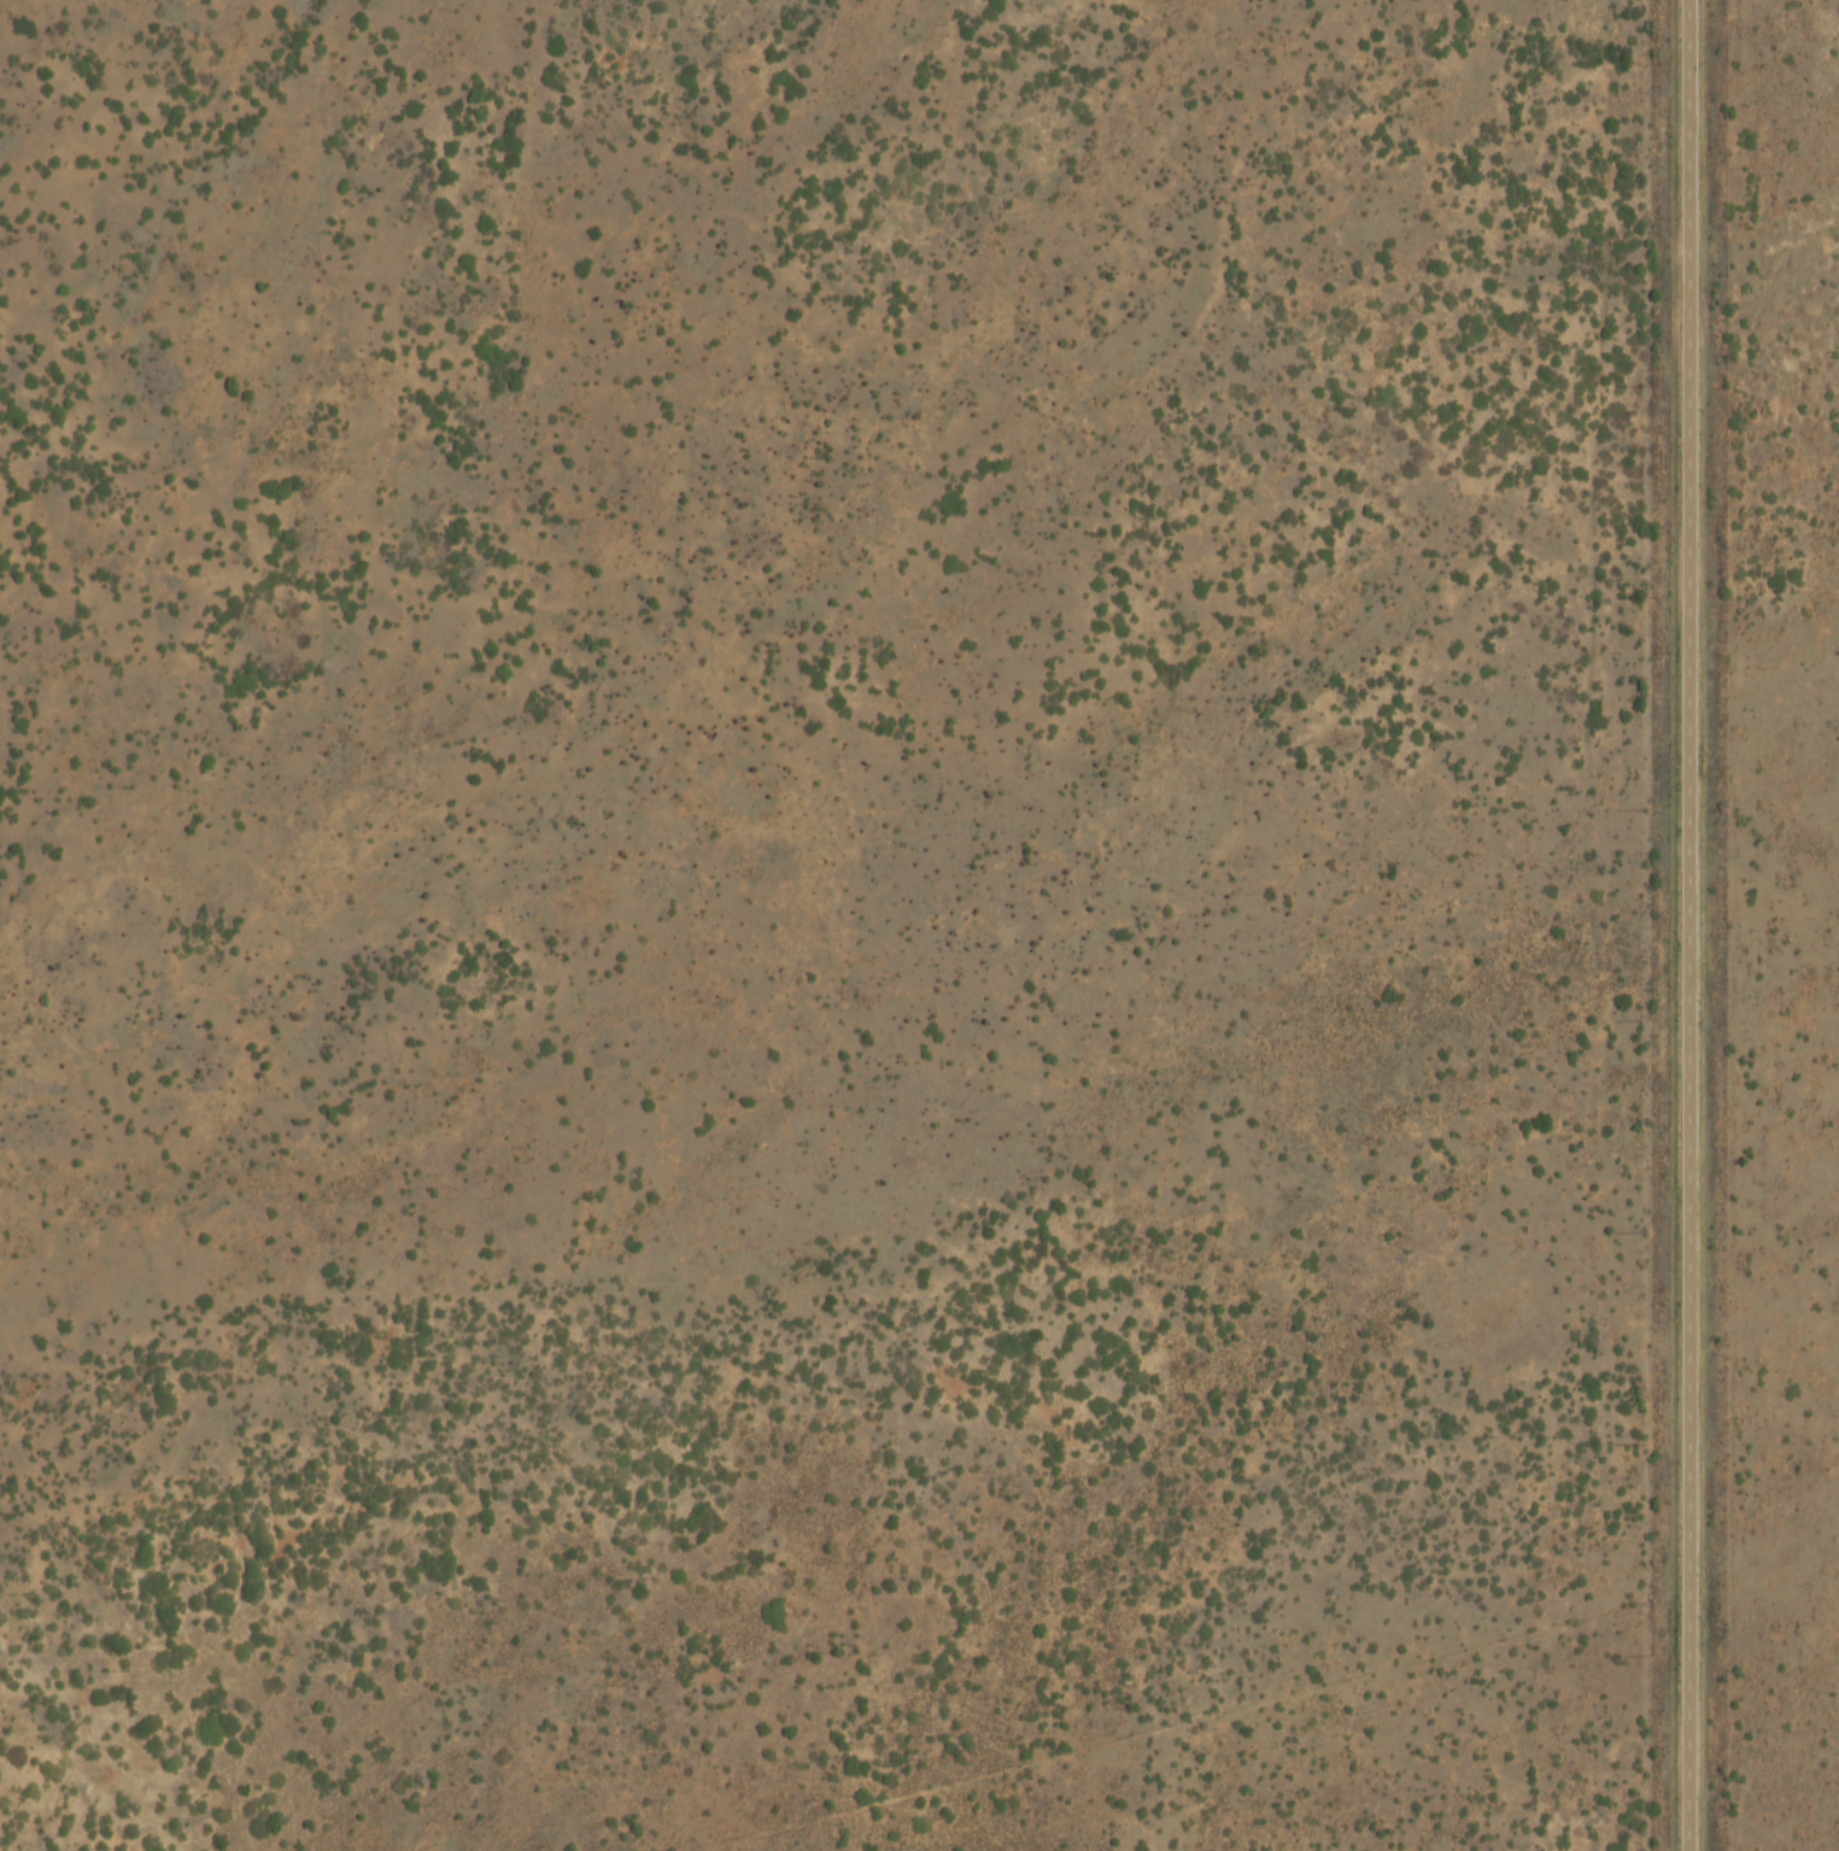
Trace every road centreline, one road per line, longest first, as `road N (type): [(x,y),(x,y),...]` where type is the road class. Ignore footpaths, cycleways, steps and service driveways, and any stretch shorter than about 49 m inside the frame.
road 1 (secondary): [(1712,0),(1704,1850)]

